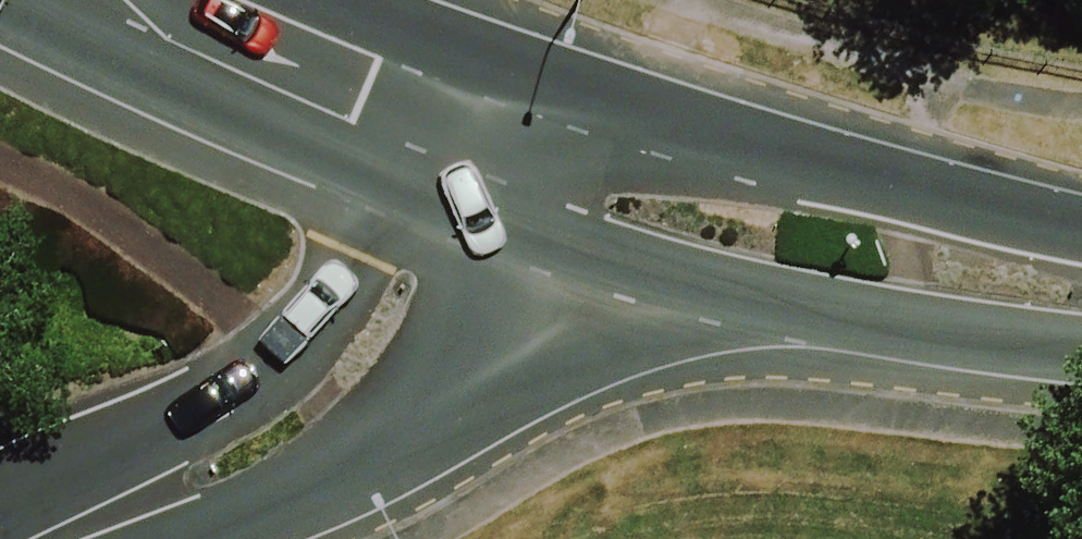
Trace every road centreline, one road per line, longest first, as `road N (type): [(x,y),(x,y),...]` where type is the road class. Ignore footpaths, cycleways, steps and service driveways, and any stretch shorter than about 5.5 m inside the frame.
road 1 (unclassified): [(559,203),(403,434),(166,529),(78,529)]
road 2 (tertiary): [(1081,331),(559,203)]
road 3 (unclassified): [(78,529),(127,436),(313,343),(404,164)]
road 4 (tertiary): [(633,92),(1081,209)]
road 5 (tertiary): [(145,0),(318,78)]
road 6 (tertiary): [(464,48),(633,92)]
road 7 (tertiary): [(559,203),(404,164)]
road 8 (tertiary): [(318,78),(464,48)]
road 9 (unclassified): [(633,92),(559,203)]
road 10 (unclassified): [(404,164),(464,48)]
road 11 (tertiary): [(404,164),(318,78)]

